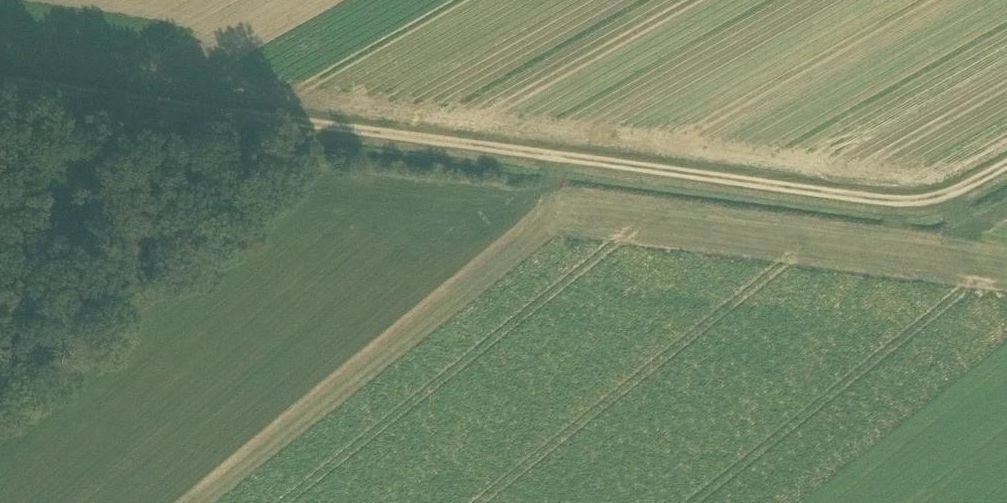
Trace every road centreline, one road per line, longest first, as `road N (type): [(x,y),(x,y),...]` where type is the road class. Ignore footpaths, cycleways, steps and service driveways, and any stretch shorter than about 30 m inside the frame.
road 1 (track): [(1006,165),(927,201),(874,200),(0,83)]

